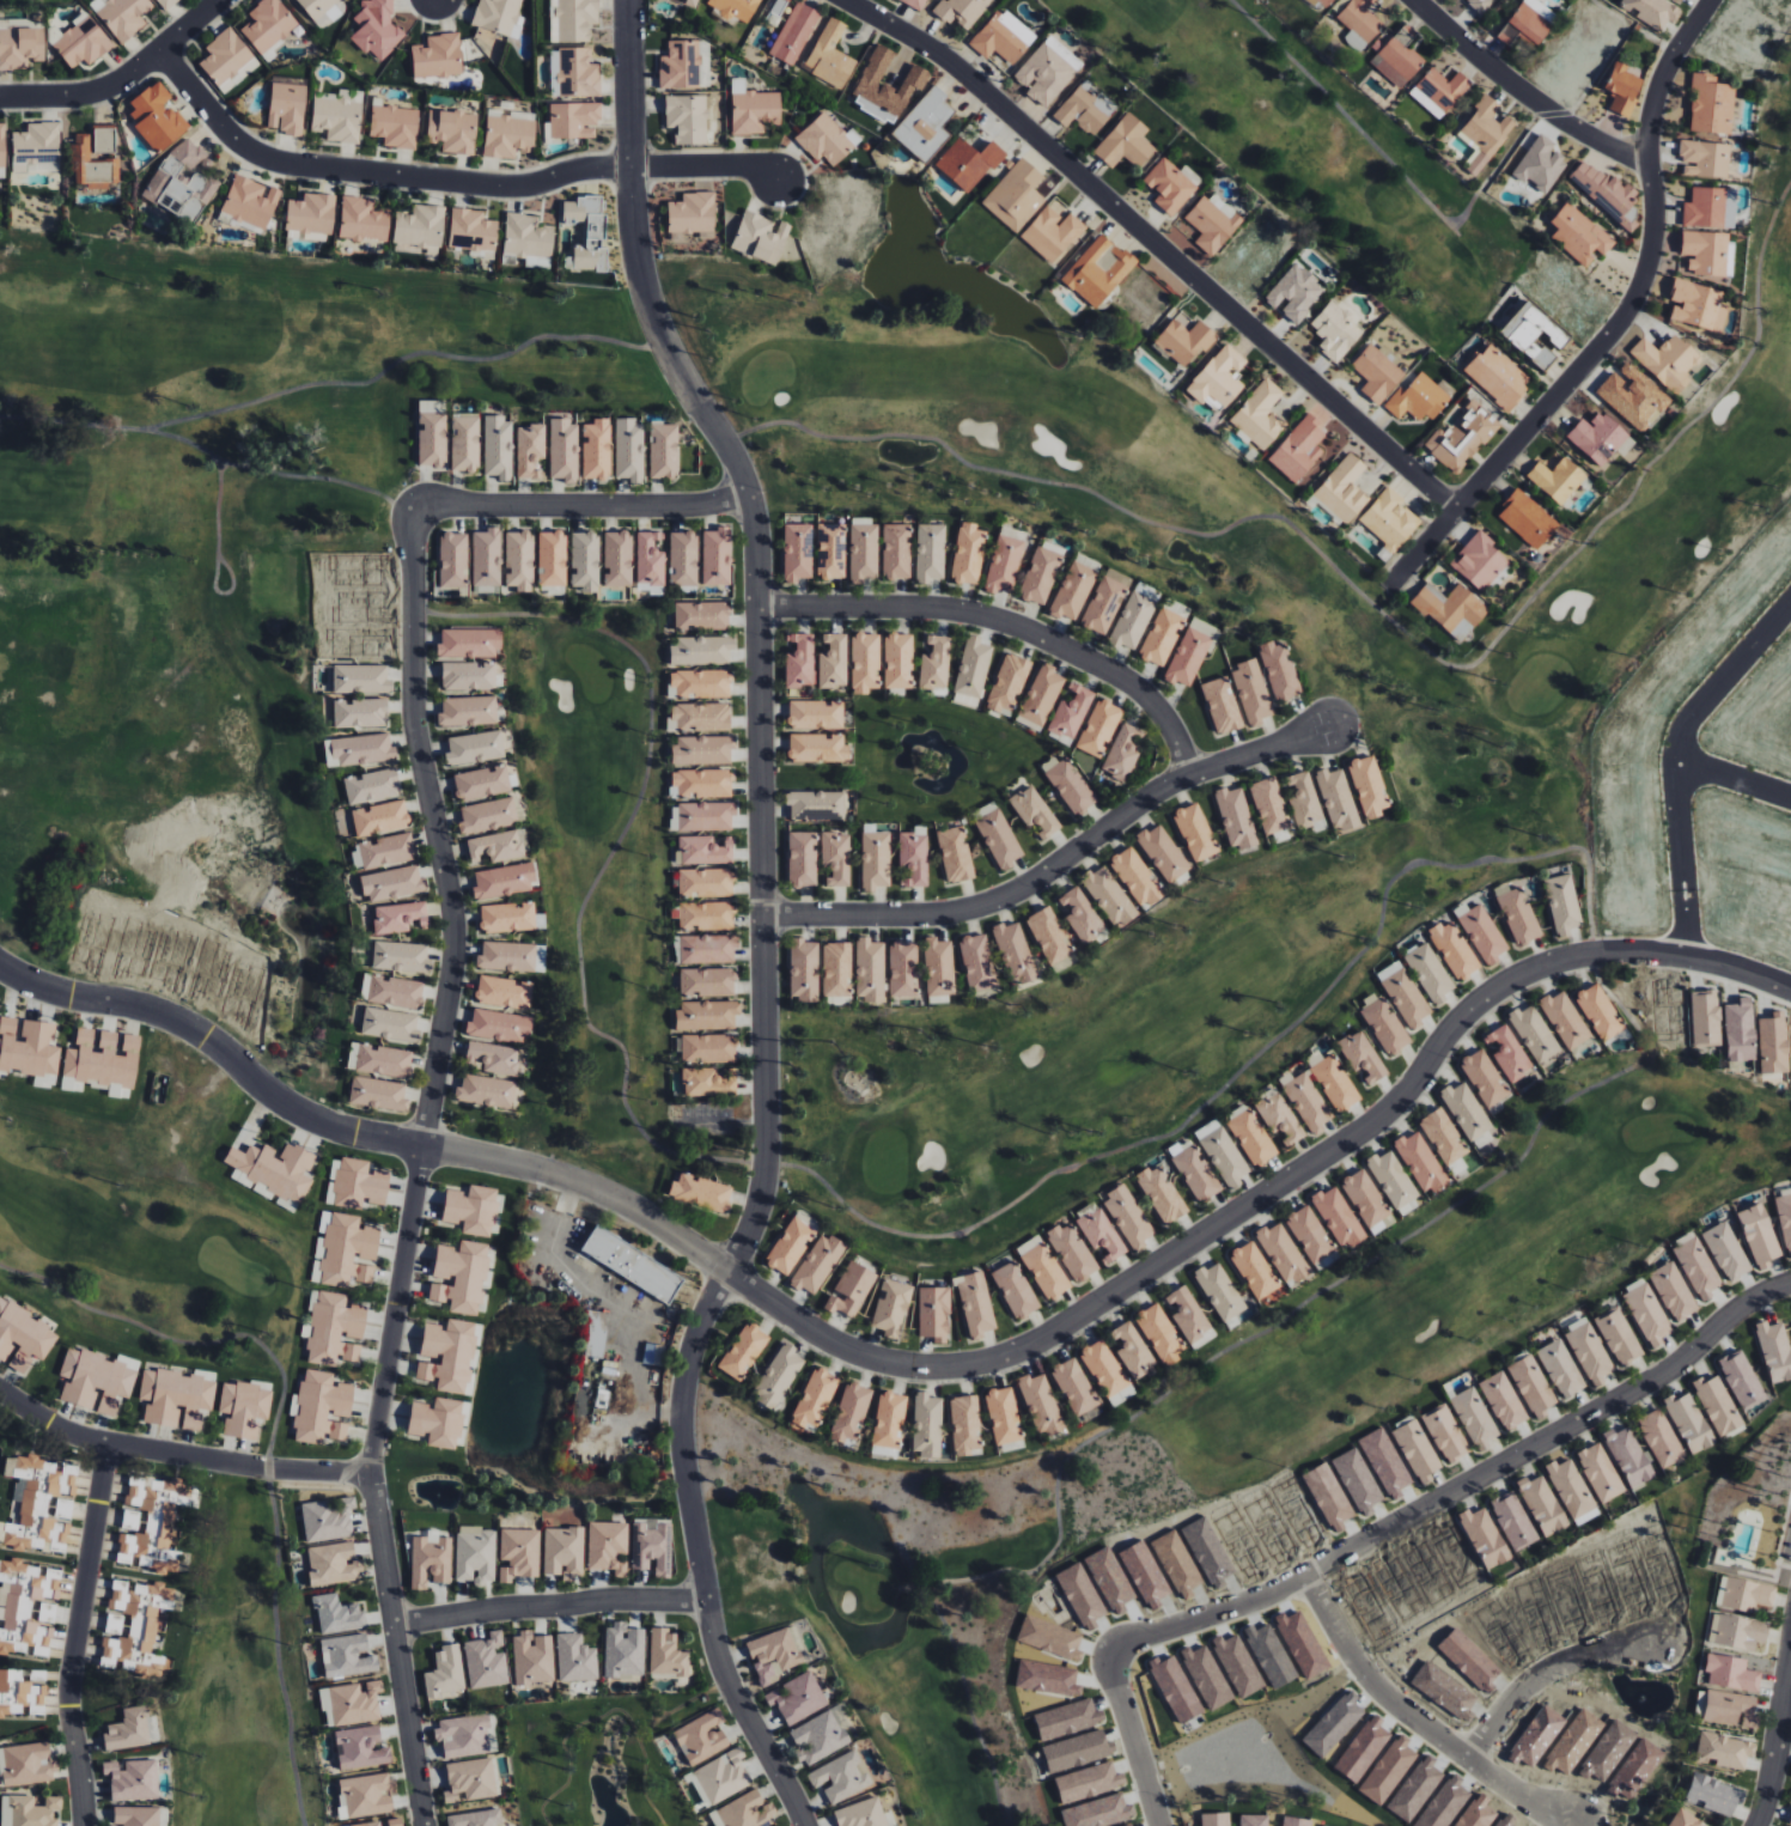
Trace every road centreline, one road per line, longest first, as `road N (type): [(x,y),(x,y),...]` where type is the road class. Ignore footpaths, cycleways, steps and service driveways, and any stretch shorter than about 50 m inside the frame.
road 1 (residential): [(0,966),(39,987),(167,1016),(324,1125),(583,1185),(658,1224),(835,1345),(913,1368),(983,1362),(1046,1338),(1365,1131),(1408,1091),(1473,1006),(1528,972),(1601,955),(1686,957),(1790,990)]
road 2 (residential): [(414,611),(412,710),(455,954),(372,1472),(424,1825)]
road 3 (residential): [(727,1272),(759,1206),(767,1143),(756,530),(745,481),(725,444)]
road 4 (residential): [(847,0),(946,57),(1456,511)]
road 5 (residential): [(1790,1282),(1740,1308),(1659,1376),(1292,1584),(1122,1642),(1111,1655)]
road 6 (residential): [(1710,0),(1667,72),(1651,116),(1655,226),(1637,298),(1388,588)]
road 7 (residential): [(1332,726),(1163,787),(1037,882),(983,907),(944,915),(762,915)]
road 8 (residential): [(806,1825),(720,1664),(683,1451),(688,1367),(727,1272)]
road 9 (residential): [(160,49),(234,140),(287,165),(504,188),(589,168),(630,168)]
road 10 (residential): [(757,607),(927,607),(1035,634),(1141,693),(1172,732),(1189,777)]
road 11 (residential): [(1686,957),(1677,745),(1683,726),(1790,605)]
road 12 (residential): [(0,1390),(60,1428),(108,1444),(269,1468),(372,1472)]
road 13 (residential): [(108,1444),(69,1692),(84,1825)]
road 14 (residential): [(1580,1822),(1529,1803),(1390,1700),(1352,1656),(1308,1575)]
road 15 (residential): [(663,341),(634,245),(627,0)]
road 16 (residential): [(749,494),(700,507),(432,500),(414,512)]
road 17 (residential): [(394,1626),(488,1609),(708,1601)]
road 18 (residential): [(1415,0),(1552,114),(1649,164)]
road 19 (residential): [(219,0),(114,85),(84,95),(0,96)]
road 20 (residential): [(1664,1645),(1610,1648),(1557,1666),(1510,1702),(1469,1760)]
road 21 (residential): [(1111,1655),(1110,1676),(1160,1825)]
road 22 (residential): [(1790,1658),(1758,1825)]
road 23 (residential): [(776,179),(749,168),(630,168)]
road 24 (residential): [(1675,762),(1790,798)]
road 25 (residential): [(725,444),(663,341)]

